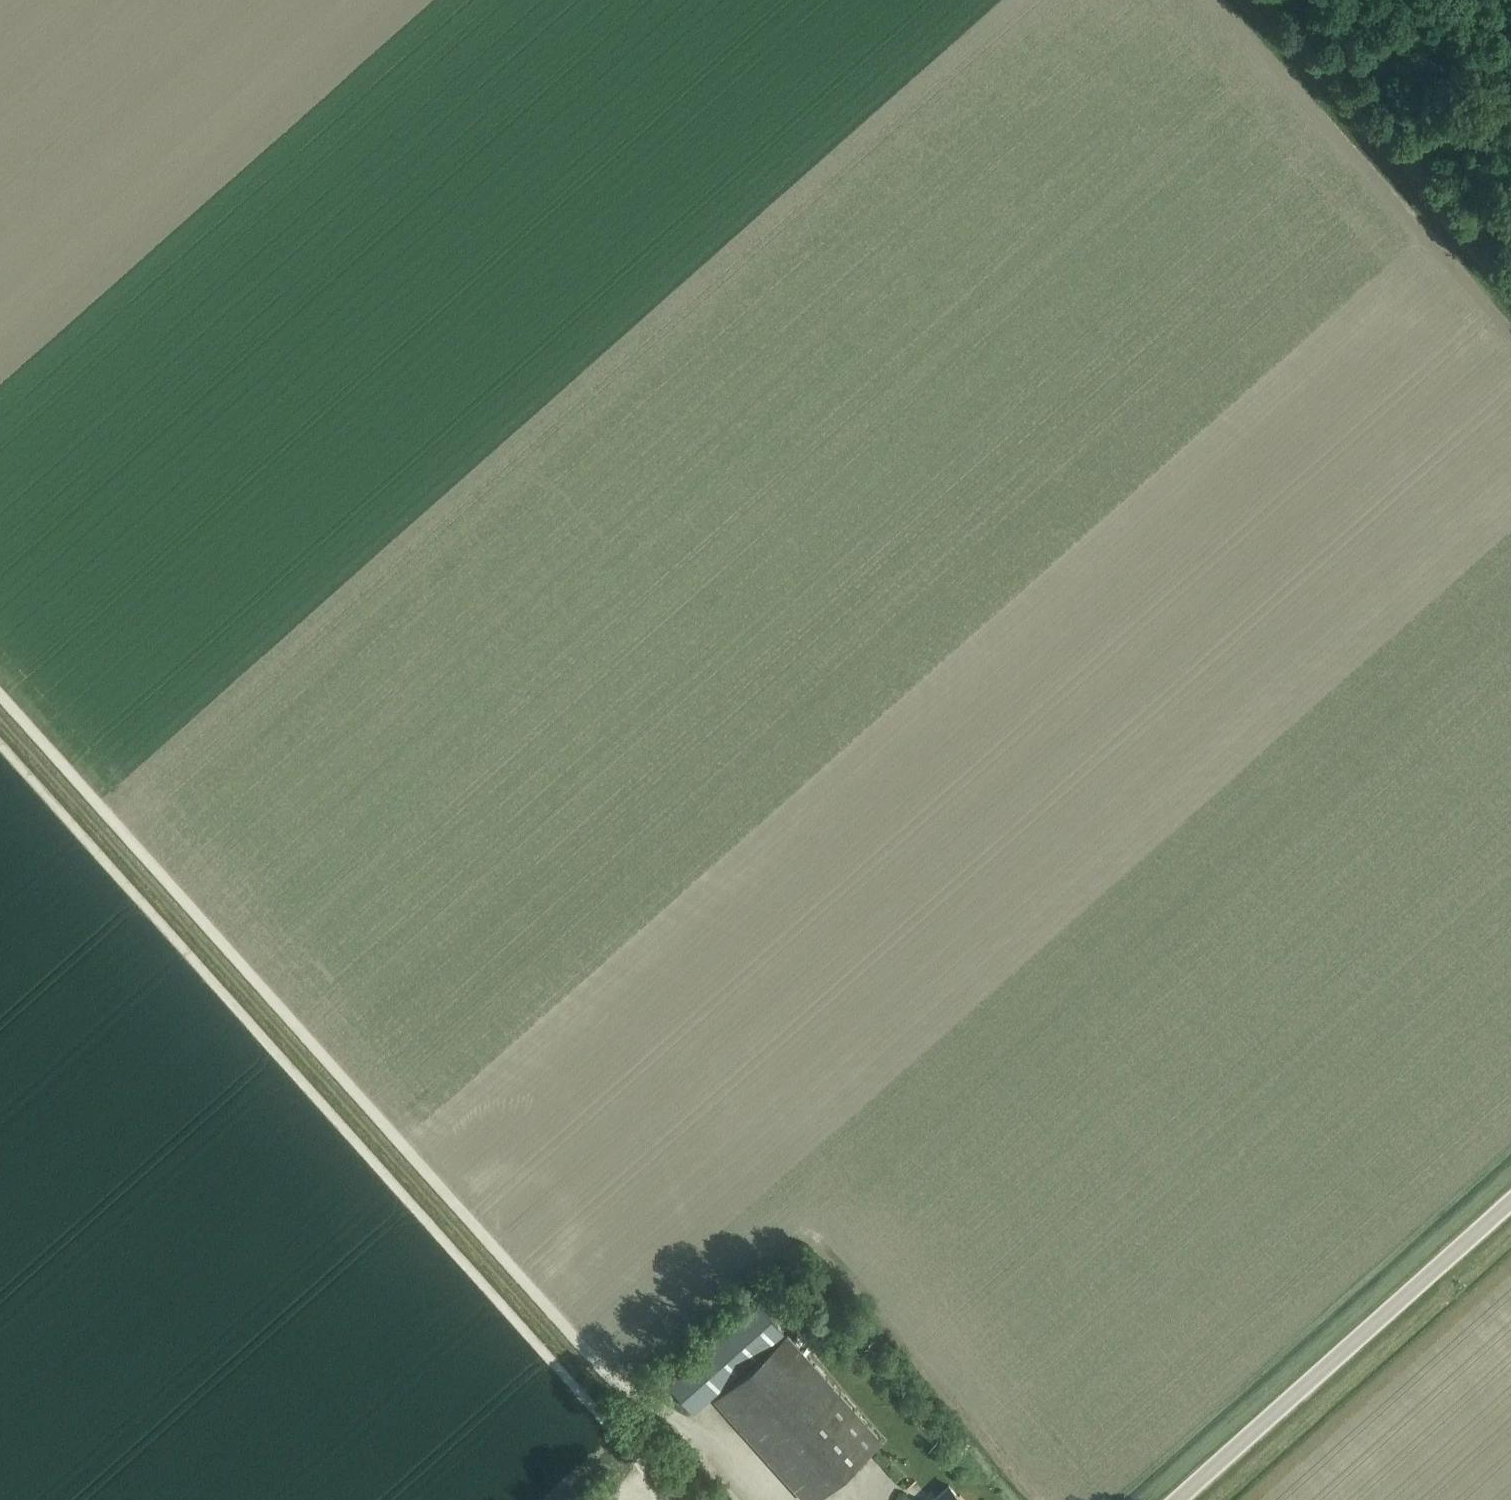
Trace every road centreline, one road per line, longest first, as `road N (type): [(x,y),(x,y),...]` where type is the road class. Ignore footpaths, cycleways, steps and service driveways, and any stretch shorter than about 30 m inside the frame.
road 1 (unclassified): [(1179,1499),(1510,1202)]

